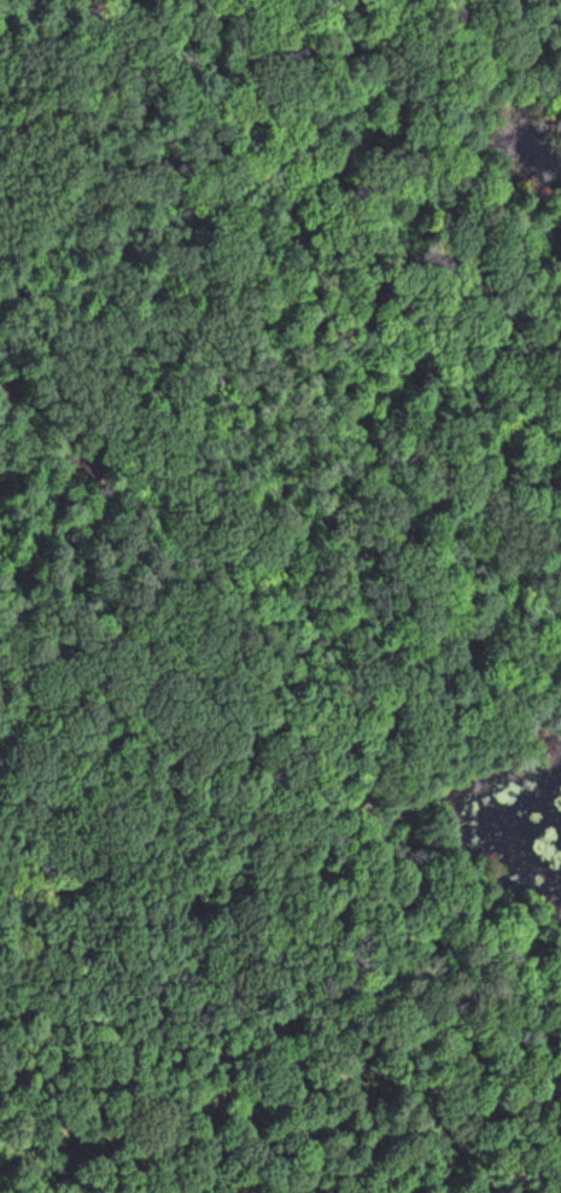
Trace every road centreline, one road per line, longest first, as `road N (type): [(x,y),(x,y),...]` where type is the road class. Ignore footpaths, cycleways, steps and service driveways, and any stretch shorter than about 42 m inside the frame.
road 1 (track): [(560,994),(451,912),(379,828),(340,651),(197,449),(150,338)]
road 2 (track): [(150,338),(146,310),(166,234),(163,129),(180,91),(258,0)]
road 3 (track): [(351,703),(174,545)]
road 4 (track): [(174,545),(0,398)]

